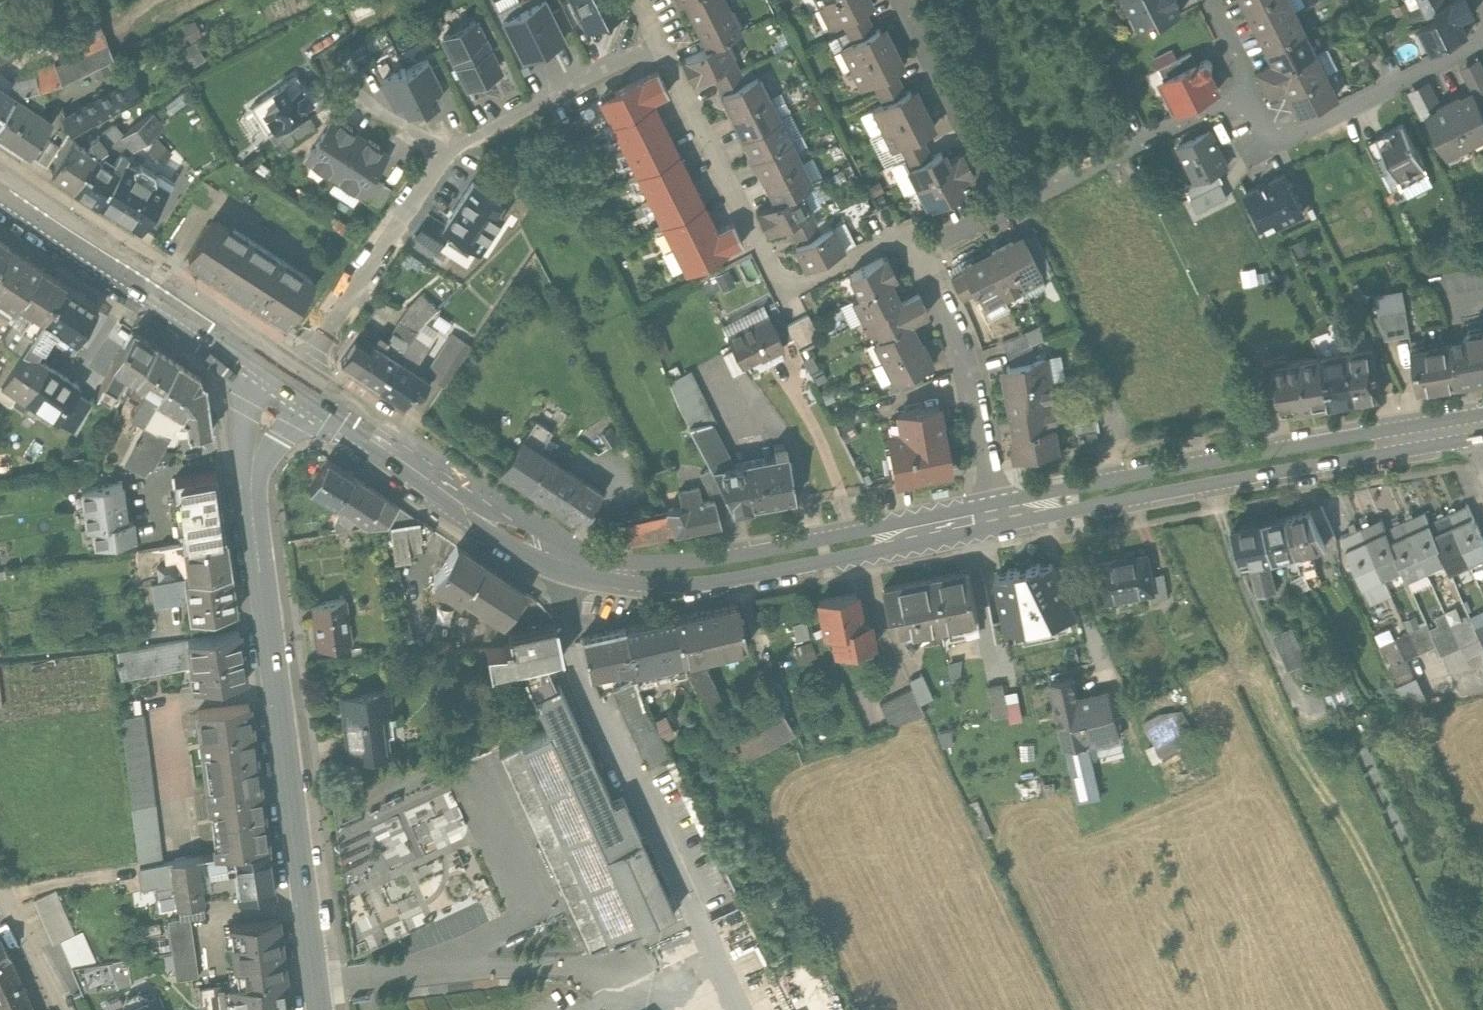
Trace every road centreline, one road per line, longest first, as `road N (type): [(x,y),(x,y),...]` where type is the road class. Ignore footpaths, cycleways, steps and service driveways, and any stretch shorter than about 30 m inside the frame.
road 1 (secondary): [(293,382),(542,544),(617,572),(705,569),(996,512)]
road 2 (secondary): [(293,382),(260,436),(253,490),(317,1009)]
road 3 (residential): [(659,42),(446,154),(293,382)]
road 4 (secondary): [(996,512),(1482,425)]
road 5 (residential): [(917,252),(903,241),(881,240),(784,282),(771,271),(659,42)]
road 6 (secondary): [(0,186),(293,382)]
road 7 (residential): [(1482,41),(1275,146),(1250,90)]
road 8 (residential): [(1250,90),(1003,212)]
road 9 (residential): [(917,252),(958,331),(974,383),(996,512)]
road 10 (residential): [(1003,212),(899,0)]
road 11 (residential): [(65,1009),(0,896)]

